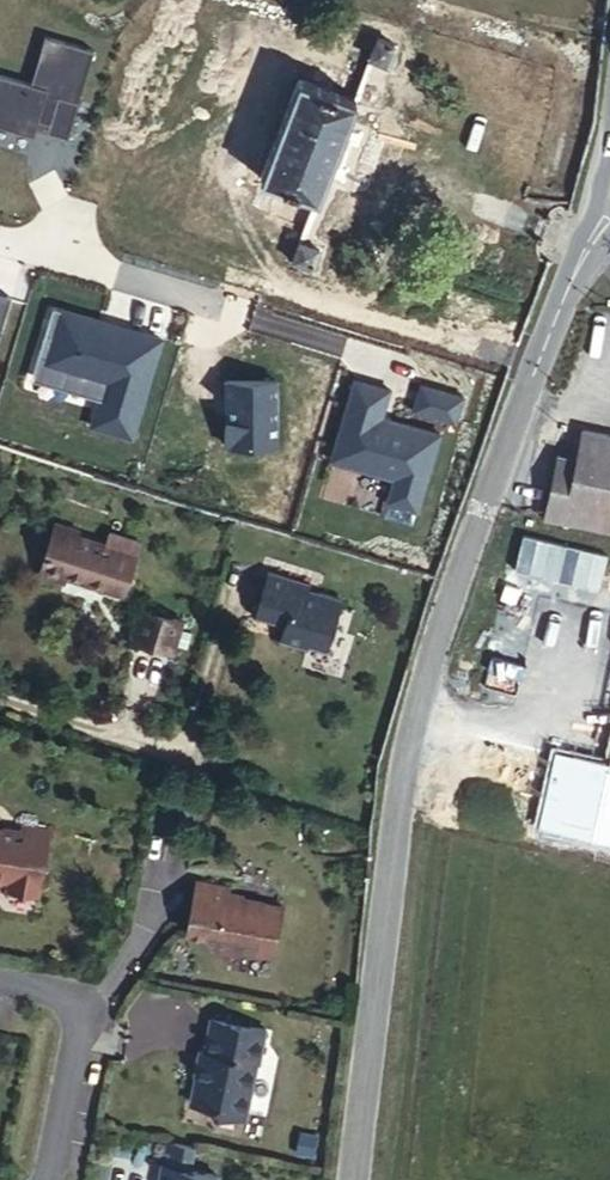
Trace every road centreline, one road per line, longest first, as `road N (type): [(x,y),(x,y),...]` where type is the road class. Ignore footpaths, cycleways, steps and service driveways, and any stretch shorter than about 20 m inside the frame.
road 1 (secondary): [(351,1179),(416,707),(566,292),(609,213)]
road 2 (residential): [(0,985),(81,1004),(88,1023),(54,1179)]
road 3 (residential): [(0,238),(193,298)]
road 4 (residential): [(0,702),(171,752)]

